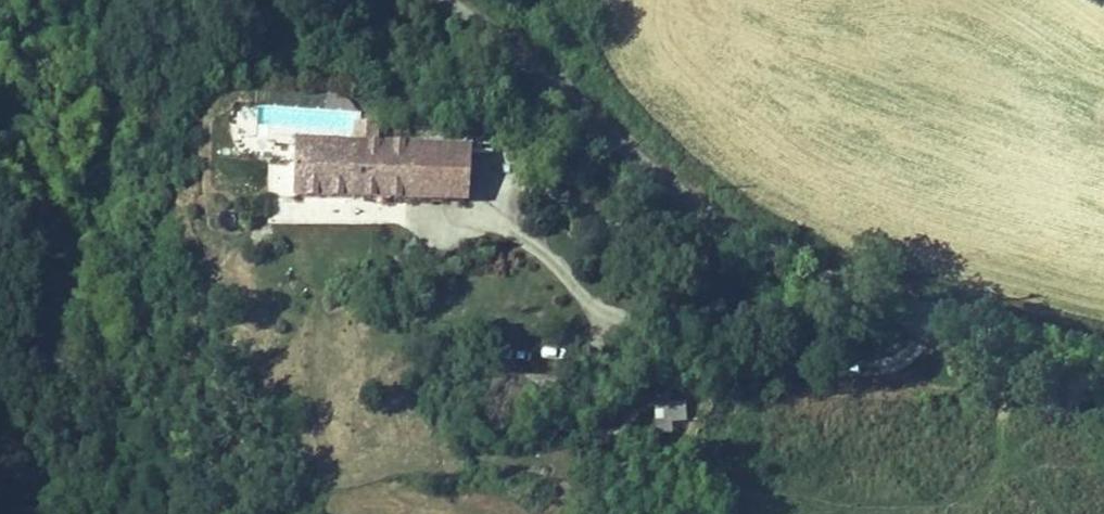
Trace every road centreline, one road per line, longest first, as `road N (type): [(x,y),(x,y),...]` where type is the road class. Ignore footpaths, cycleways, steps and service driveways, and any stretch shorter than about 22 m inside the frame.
road 1 (unclassified): [(449,0),(677,189),(786,249),(881,287),(1103,342)]

